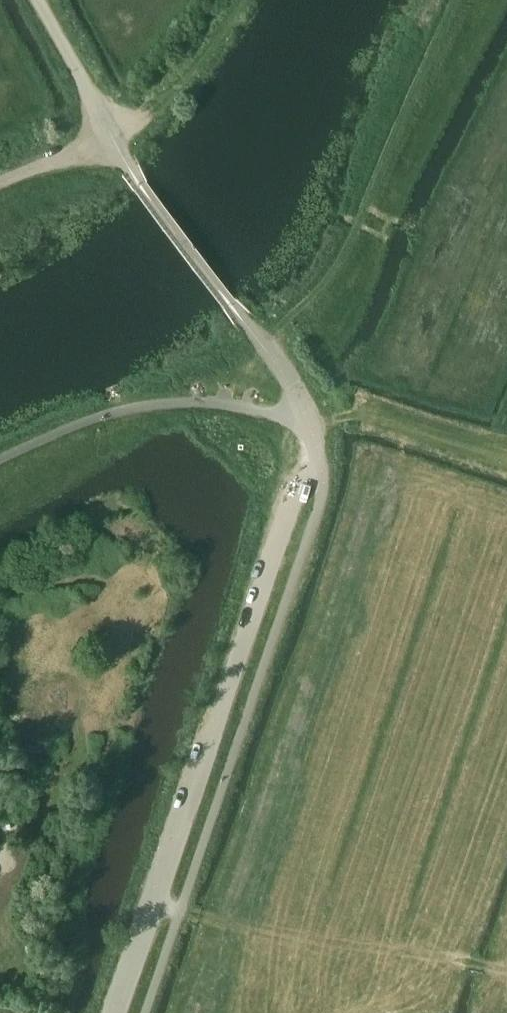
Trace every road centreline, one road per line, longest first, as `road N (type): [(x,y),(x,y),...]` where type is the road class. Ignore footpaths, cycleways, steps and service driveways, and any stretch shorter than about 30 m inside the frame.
road 1 (unclassified): [(118,1012),(299,495)]
road 2 (track): [(506,966),(402,955),(180,912)]
road 3 (track): [(105,137),(158,107),(240,0)]
road 4 (unclassified): [(105,137),(40,0)]

